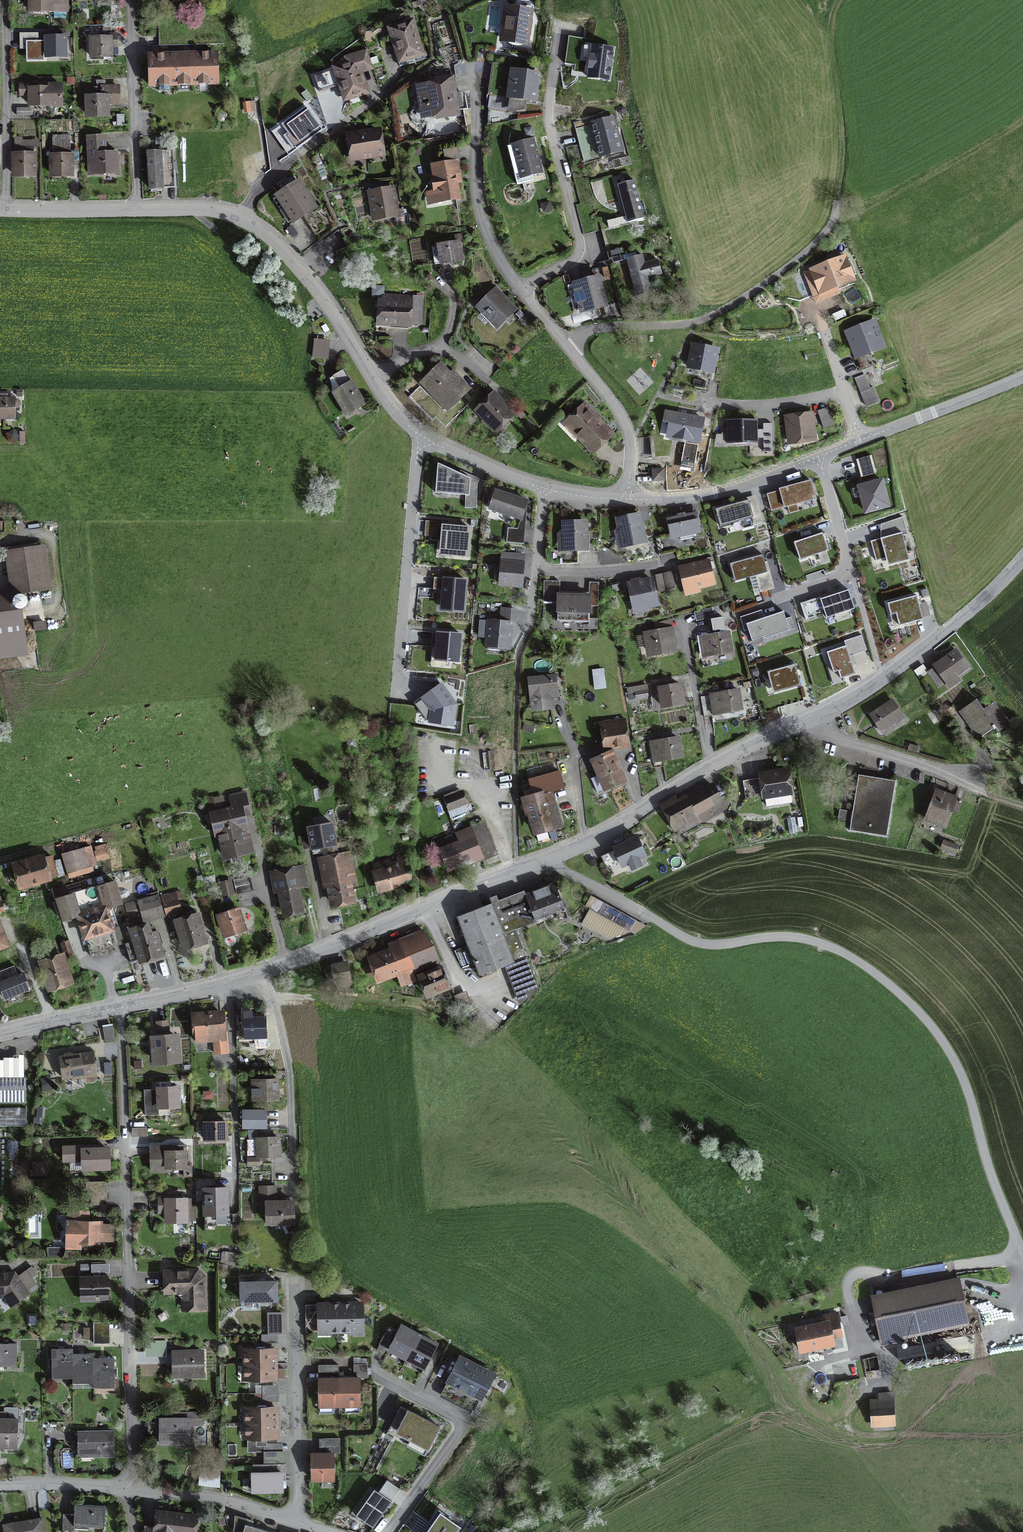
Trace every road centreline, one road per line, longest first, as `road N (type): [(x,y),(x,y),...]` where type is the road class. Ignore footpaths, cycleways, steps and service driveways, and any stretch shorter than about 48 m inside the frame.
road 1 (unclassified): [(551,859),(701,945),(801,936),(900,998),(964,1082),(1021,1252)]
road 2 (residential): [(128,1489),(134,1444),(119,1008)]
road 3 (residential): [(119,1008),(285,966),(551,859)]
road 4 (track): [(848,1430),(816,1415),(801,1388),(860,1349),(857,1311),(884,1291),(1021,1252)]
road 5 (residential): [(564,342),(590,330),(692,323),(788,266),(829,227)]
road 6 (track): [(1022,1431),(992,1440),(864,1439),(848,1430),(848,1414),(888,1376),(889,1352)]
road 7 (residential): [(815,718),(882,681),(1022,558)]
road 8 (residential): [(401,701),(426,440)]
road 9 (residential): [(522,290),(576,258),(580,243),(550,118),(556,65)]
road 10 (residential): [(297,1523),(293,1277)]
road 11 (residential): [(522,290),(483,226),(475,191),(471,67)]
road 12 (track): [(829,227),(843,173),(834,41),(846,0)]
road 13 (residential): [(389,1531),(460,1434),(457,1419),(377,1377)]
road 14 (residential): [(234,216),(287,255),(371,375)]
road 15 (residential): [(138,209),(130,0)]
road 16 (residential): [(627,500),(735,488),(818,456)]
road 17 (residential): [(818,456),(852,574),(781,596)]
road 18 (residential): [(234,216),(291,160),(384,93)]
road 19 (residential): [(627,500),(628,432),(564,342)]
road 20 (residential): [(815,718),(845,741),(974,787)]
road 21 (residential): [(860,441),(1022,379)]
road 22 (residential): [(128,1489),(222,1500),(297,1523)]
road 23 (residential): [(708,769),(683,623)]
road 24 (residential): [(583,845),(708,769)]
road 25 (residential): [(535,630),(544,489)]
road 26 (residential): [(0,210),(138,209)]
road 27 (residential): [(845,391),(712,404)]
road 28 (residential): [(0,1484),(128,1489)]
road 29 (residential): [(426,440),(544,489)]
road 30 (residential): [(583,845),(576,756),(563,724)]
road 31 (residential): [(0,1036),(119,1008)]

